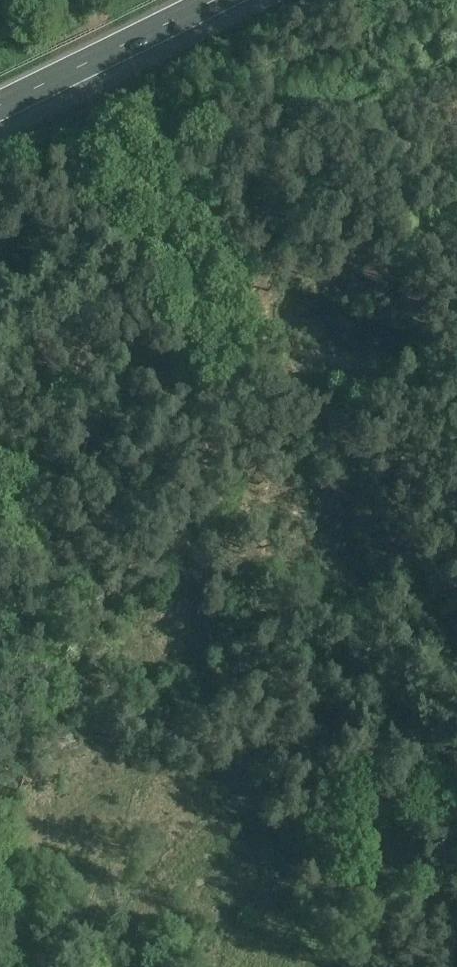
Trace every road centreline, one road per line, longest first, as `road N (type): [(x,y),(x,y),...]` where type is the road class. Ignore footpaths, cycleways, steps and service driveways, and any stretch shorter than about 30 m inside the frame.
road 1 (motorway): [(0,109),(228,0)]

